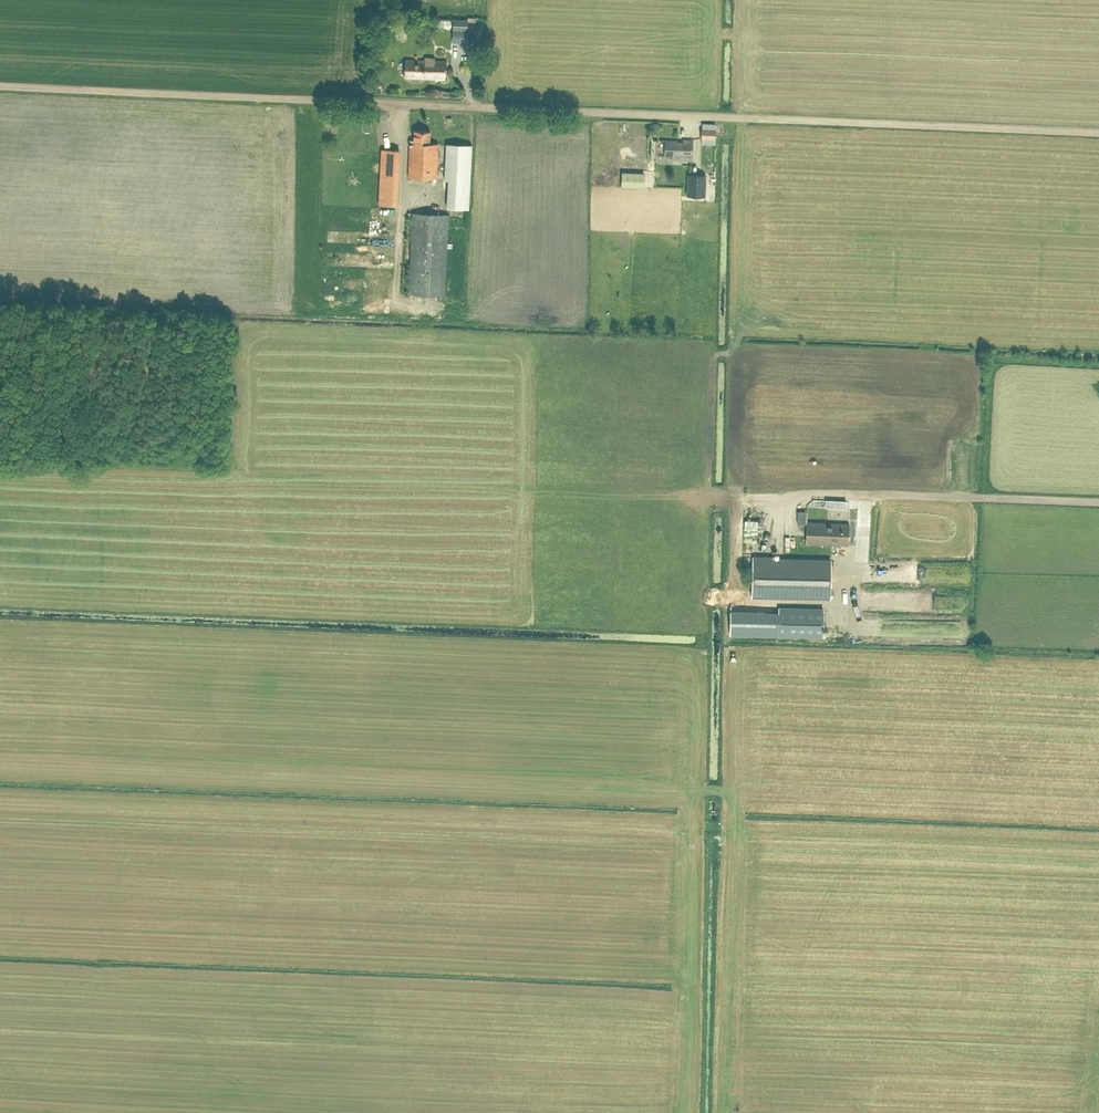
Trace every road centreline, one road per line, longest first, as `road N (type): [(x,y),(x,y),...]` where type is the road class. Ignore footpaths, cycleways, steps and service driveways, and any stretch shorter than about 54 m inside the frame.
road 1 (track): [(1098,130),(0,85)]

